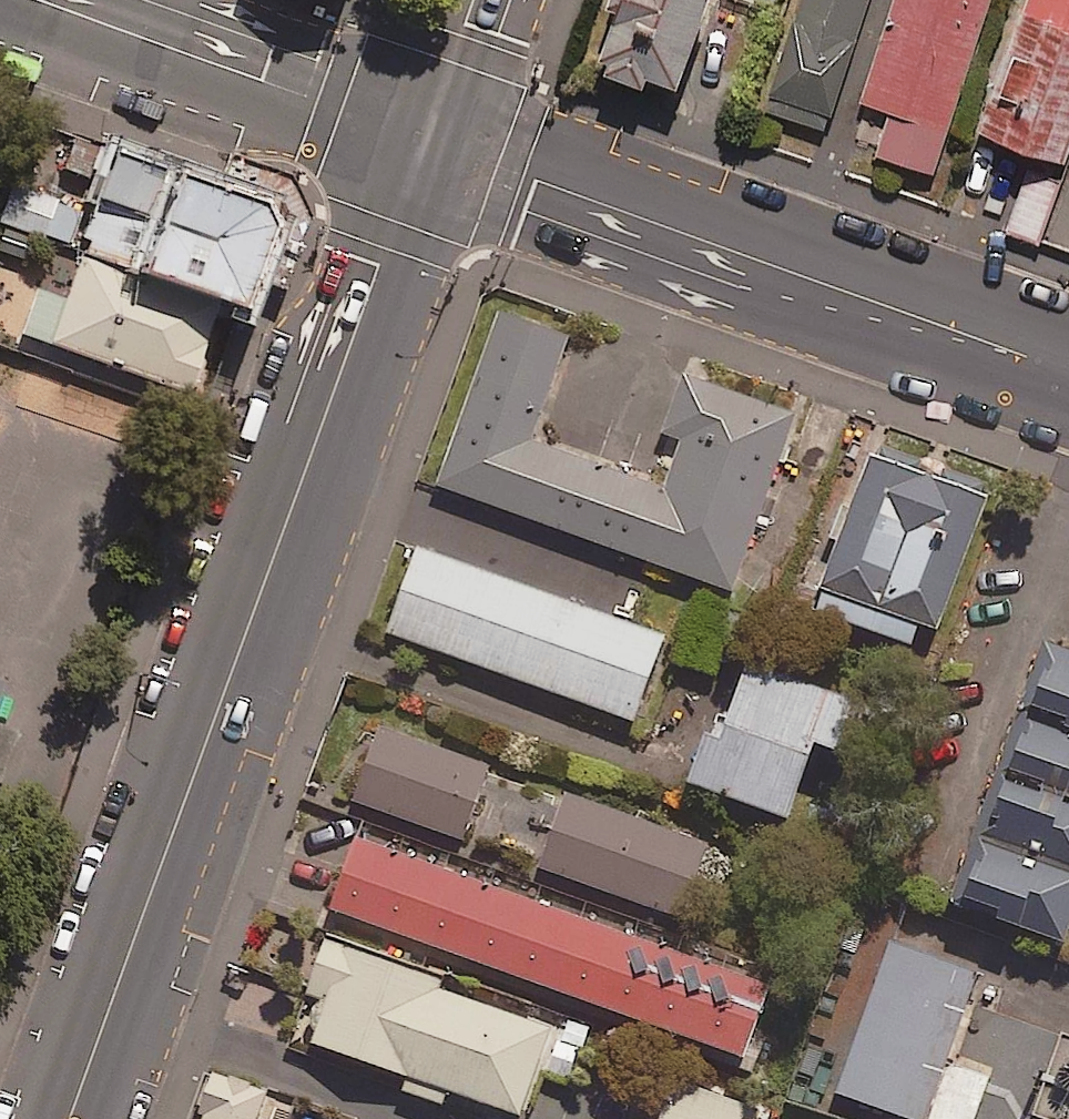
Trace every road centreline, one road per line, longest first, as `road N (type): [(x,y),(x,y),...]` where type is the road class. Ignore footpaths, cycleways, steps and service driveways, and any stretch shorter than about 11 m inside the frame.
road 1 (secondary): [(423,144),(71,1118)]
road 2 (residential): [(423,144),(1068,377)]
road 3 (tertiary): [(423,144),(30,0)]
road 4 (secondary): [(474,0),(423,144)]

